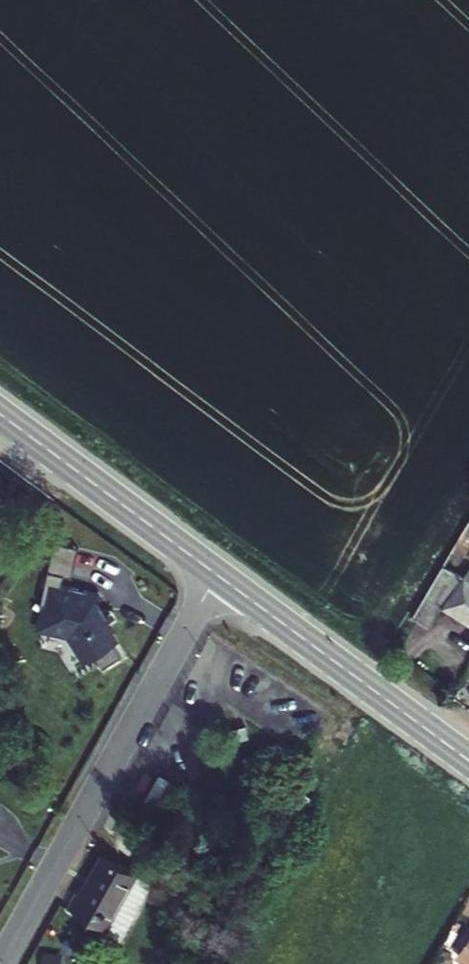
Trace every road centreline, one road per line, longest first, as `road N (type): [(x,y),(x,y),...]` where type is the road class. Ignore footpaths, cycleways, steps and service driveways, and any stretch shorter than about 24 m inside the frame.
road 1 (residential): [(0,962),(218,577)]
road 2 (secondary): [(468,761),(218,577)]
road 3 (secondary): [(218,577),(0,416)]

